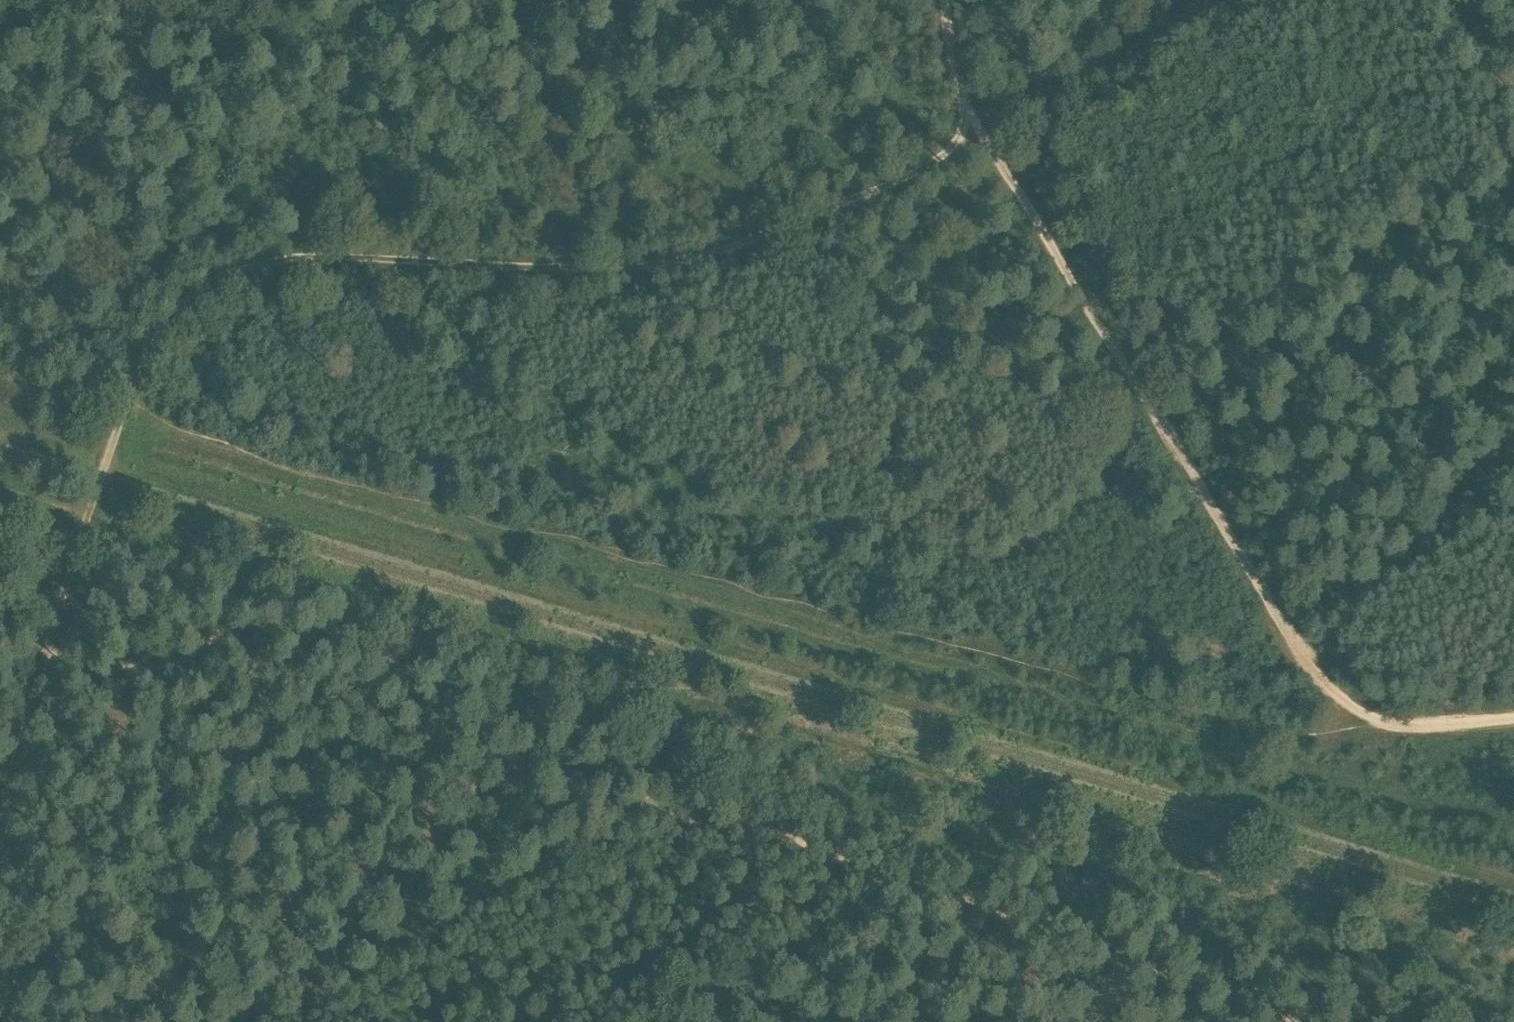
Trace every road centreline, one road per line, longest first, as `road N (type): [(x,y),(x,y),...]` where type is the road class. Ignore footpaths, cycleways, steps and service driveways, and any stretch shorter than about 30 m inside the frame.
road 1 (track): [(82,531),(126,402),(213,296),(294,269),(586,280),(675,273),(751,253),(890,198),(1222,0)]
road 2 (track): [(1376,726),(1333,697),(1293,641),(987,136),(971,101),(951,0)]
road 3 (track): [(21,1021),(5,799),(82,531)]
road 4 (track): [(1513,718),(1376,726)]

